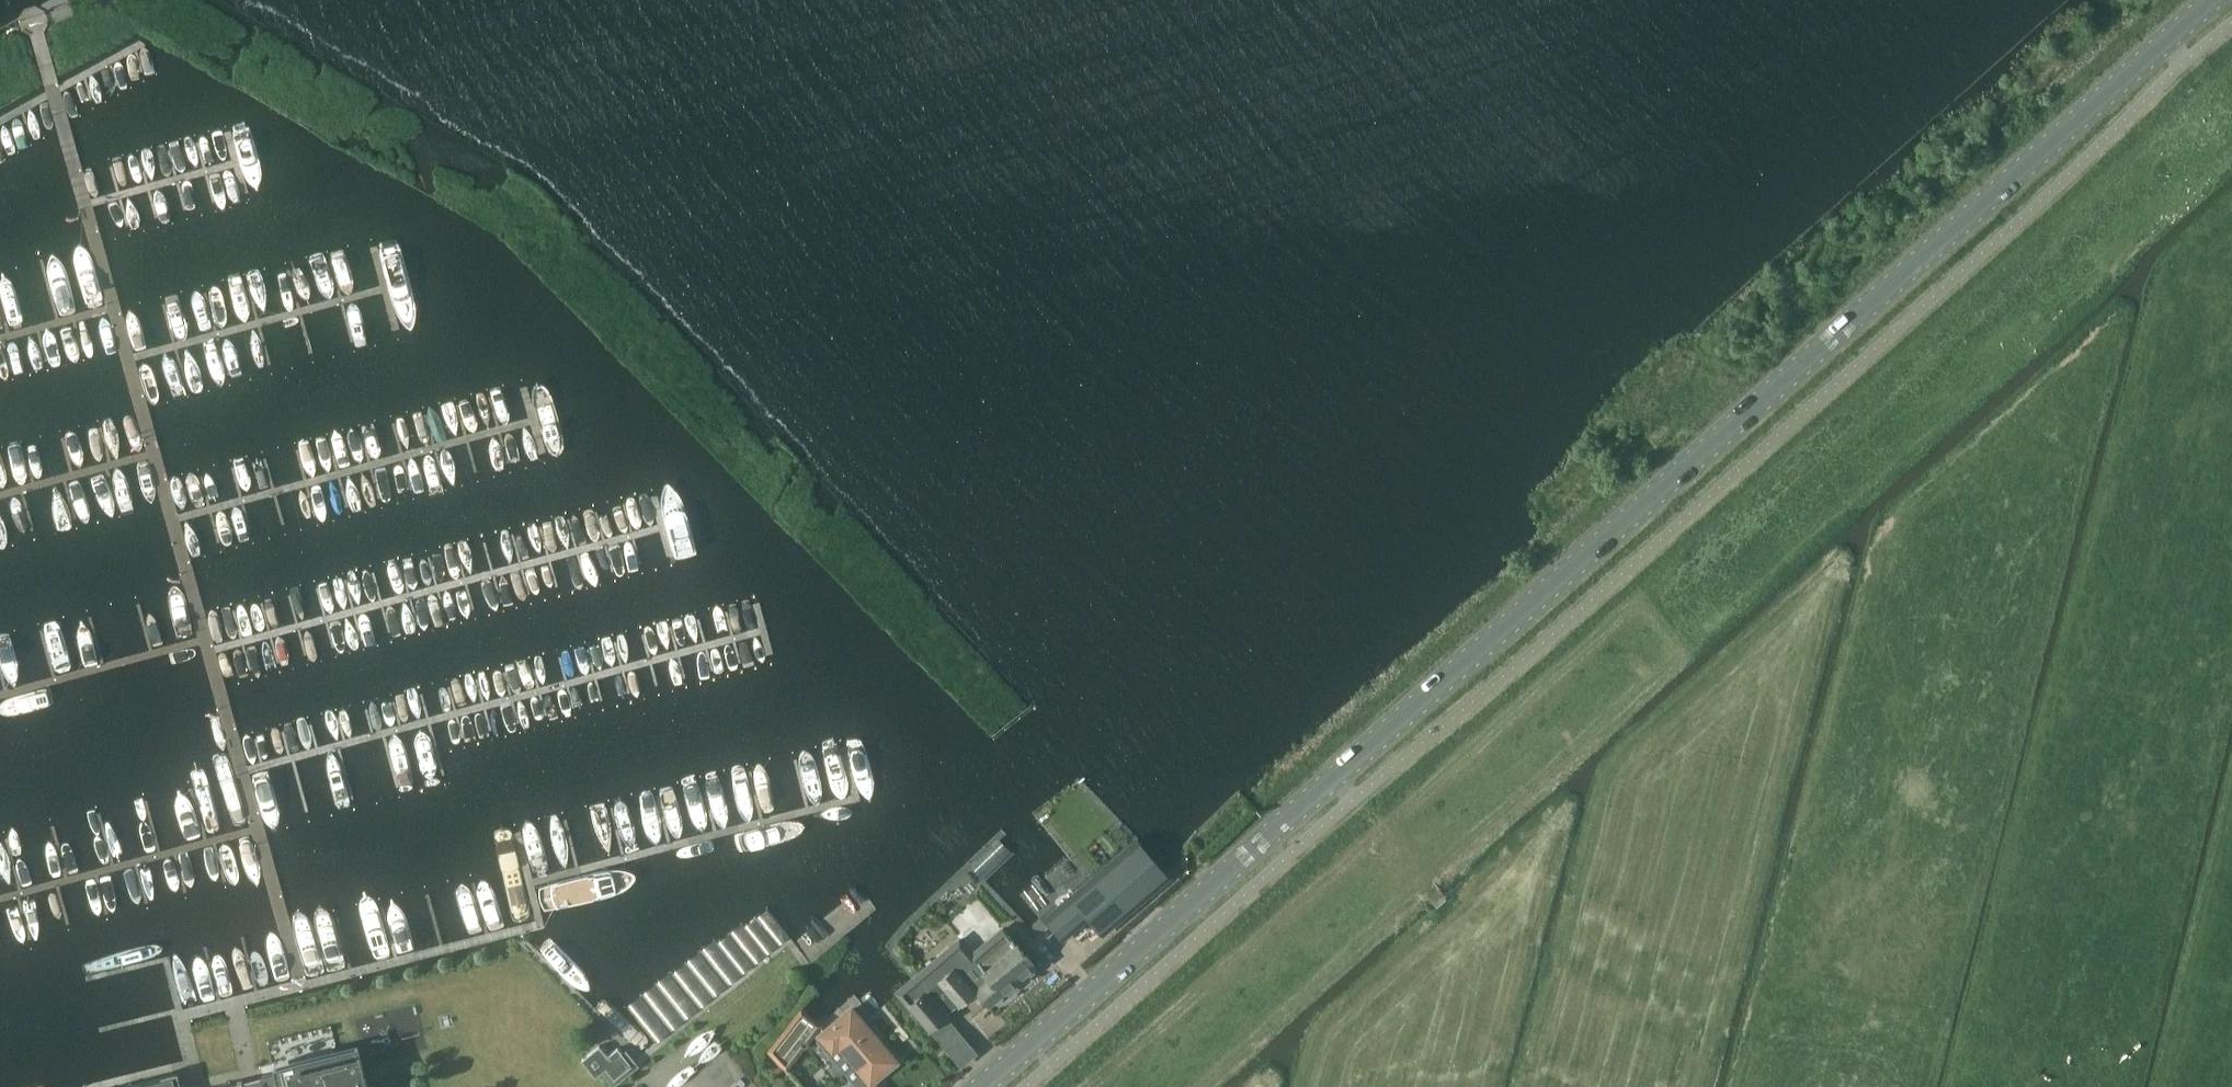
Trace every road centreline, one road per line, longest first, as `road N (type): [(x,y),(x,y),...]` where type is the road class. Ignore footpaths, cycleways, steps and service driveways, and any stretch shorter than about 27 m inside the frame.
road 1 (secondary): [(980,1086),(2213,0)]

